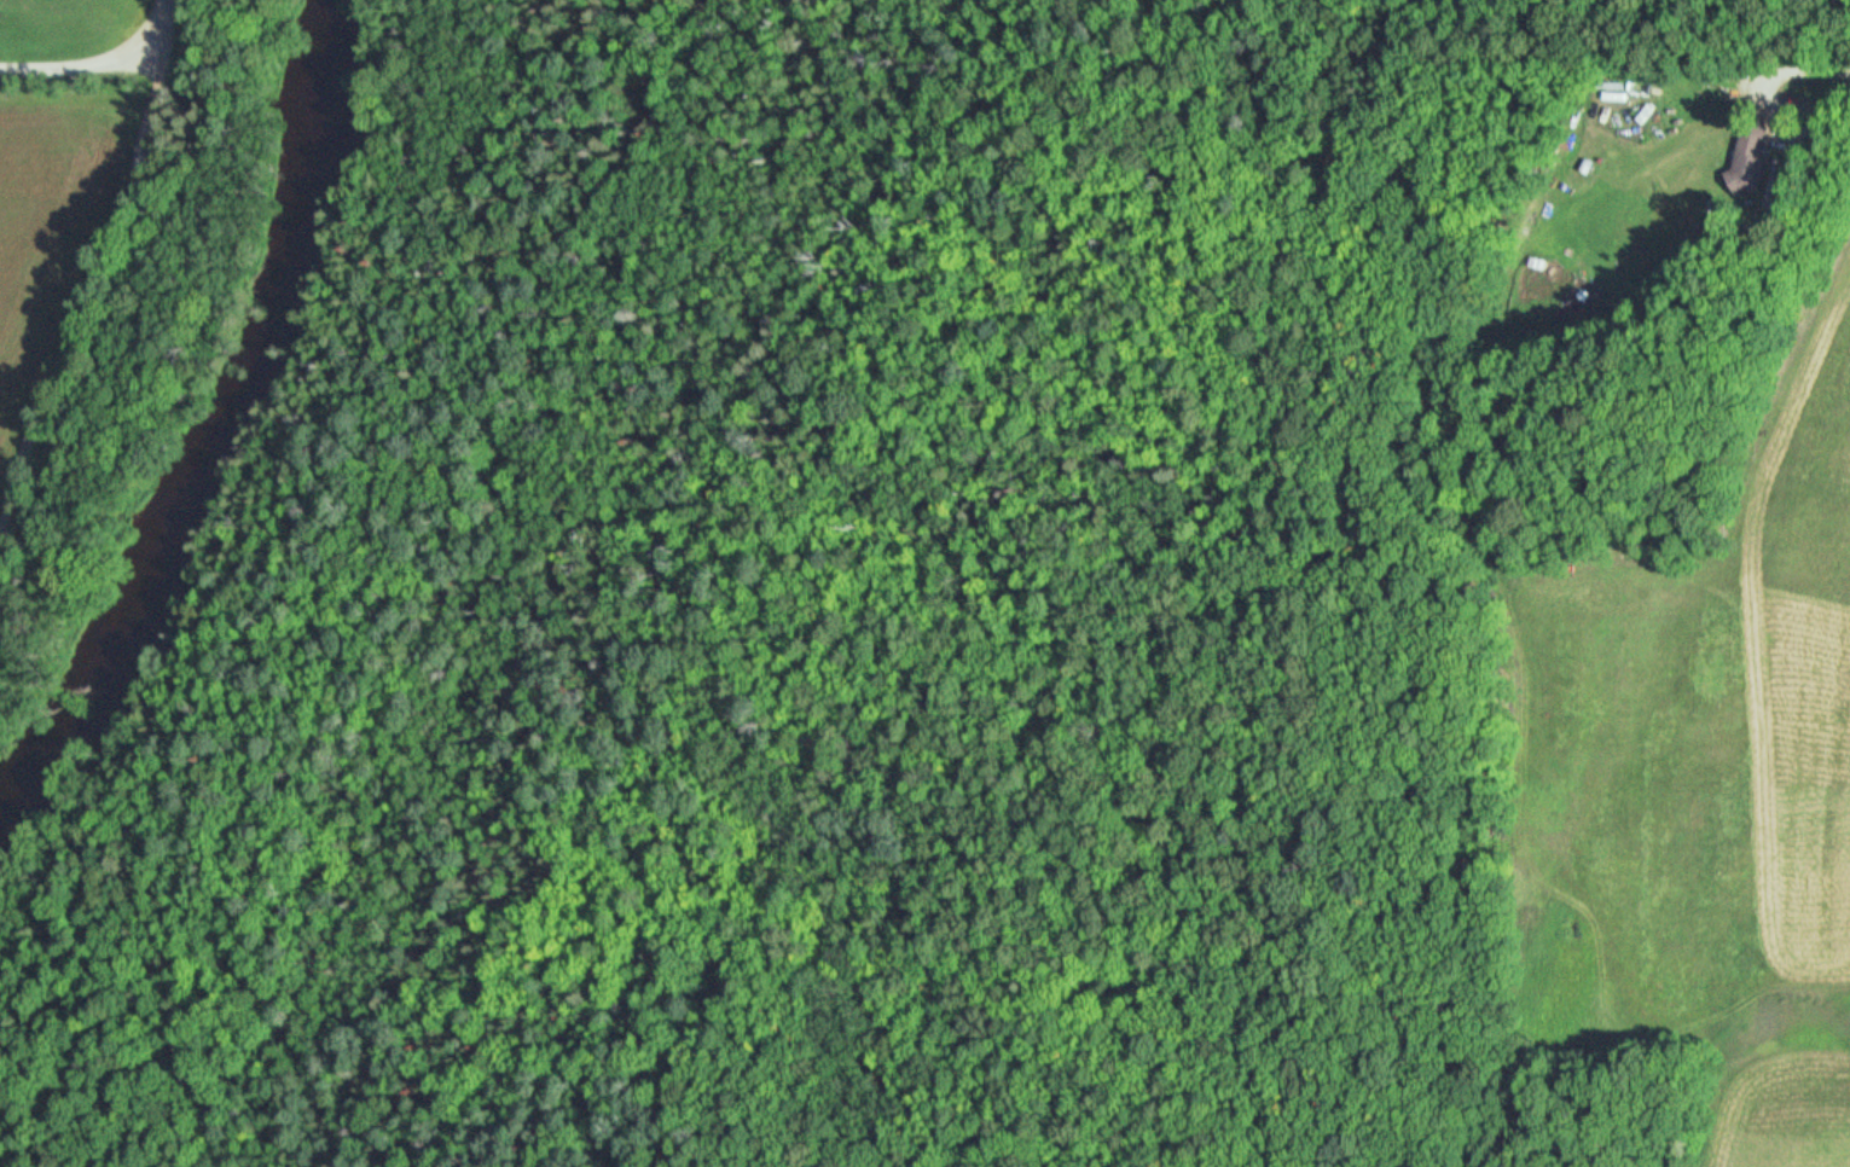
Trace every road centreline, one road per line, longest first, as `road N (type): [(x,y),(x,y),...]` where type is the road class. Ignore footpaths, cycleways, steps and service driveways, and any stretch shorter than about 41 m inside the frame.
road 1 (residential): [(173,0),(167,52),(100,65),(0,67)]

